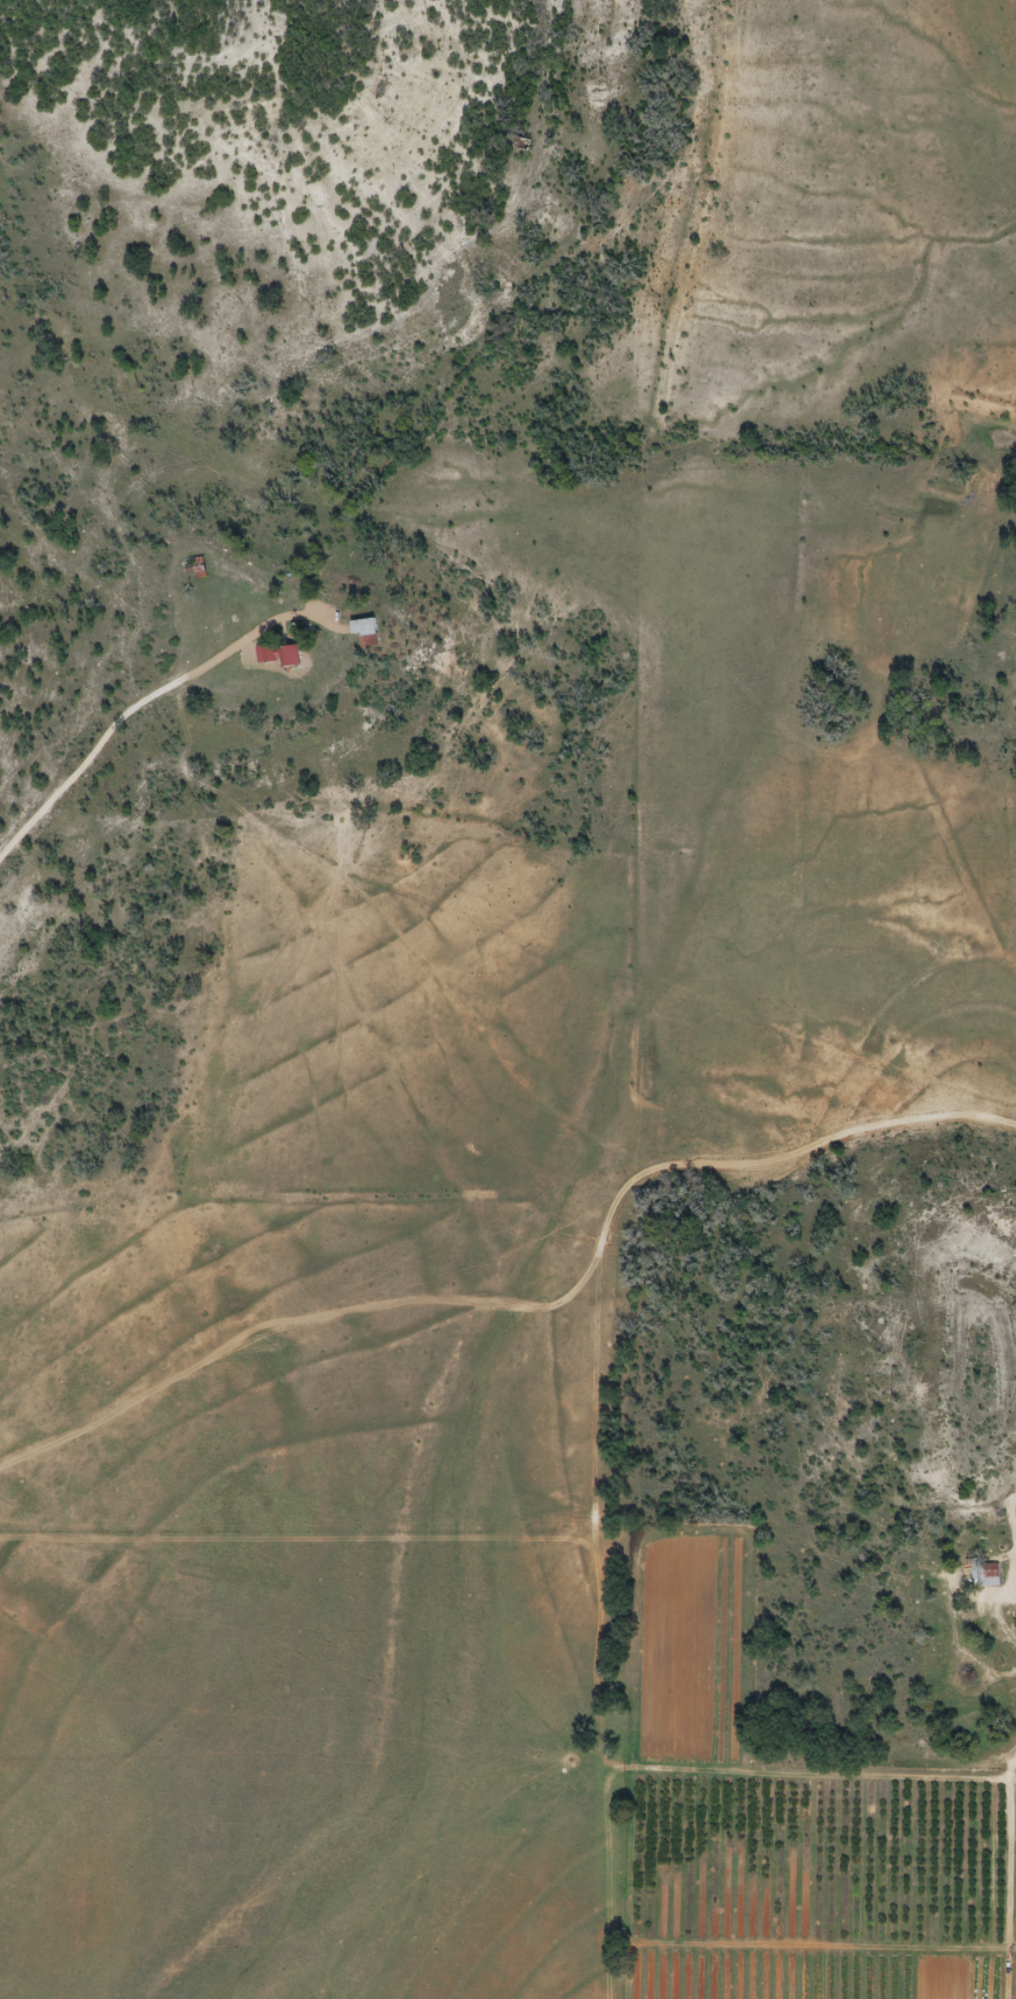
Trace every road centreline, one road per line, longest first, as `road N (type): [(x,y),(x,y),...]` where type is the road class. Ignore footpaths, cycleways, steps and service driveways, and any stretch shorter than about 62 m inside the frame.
road 1 (track): [(1015,1138),(175,1186),(0,1240)]

